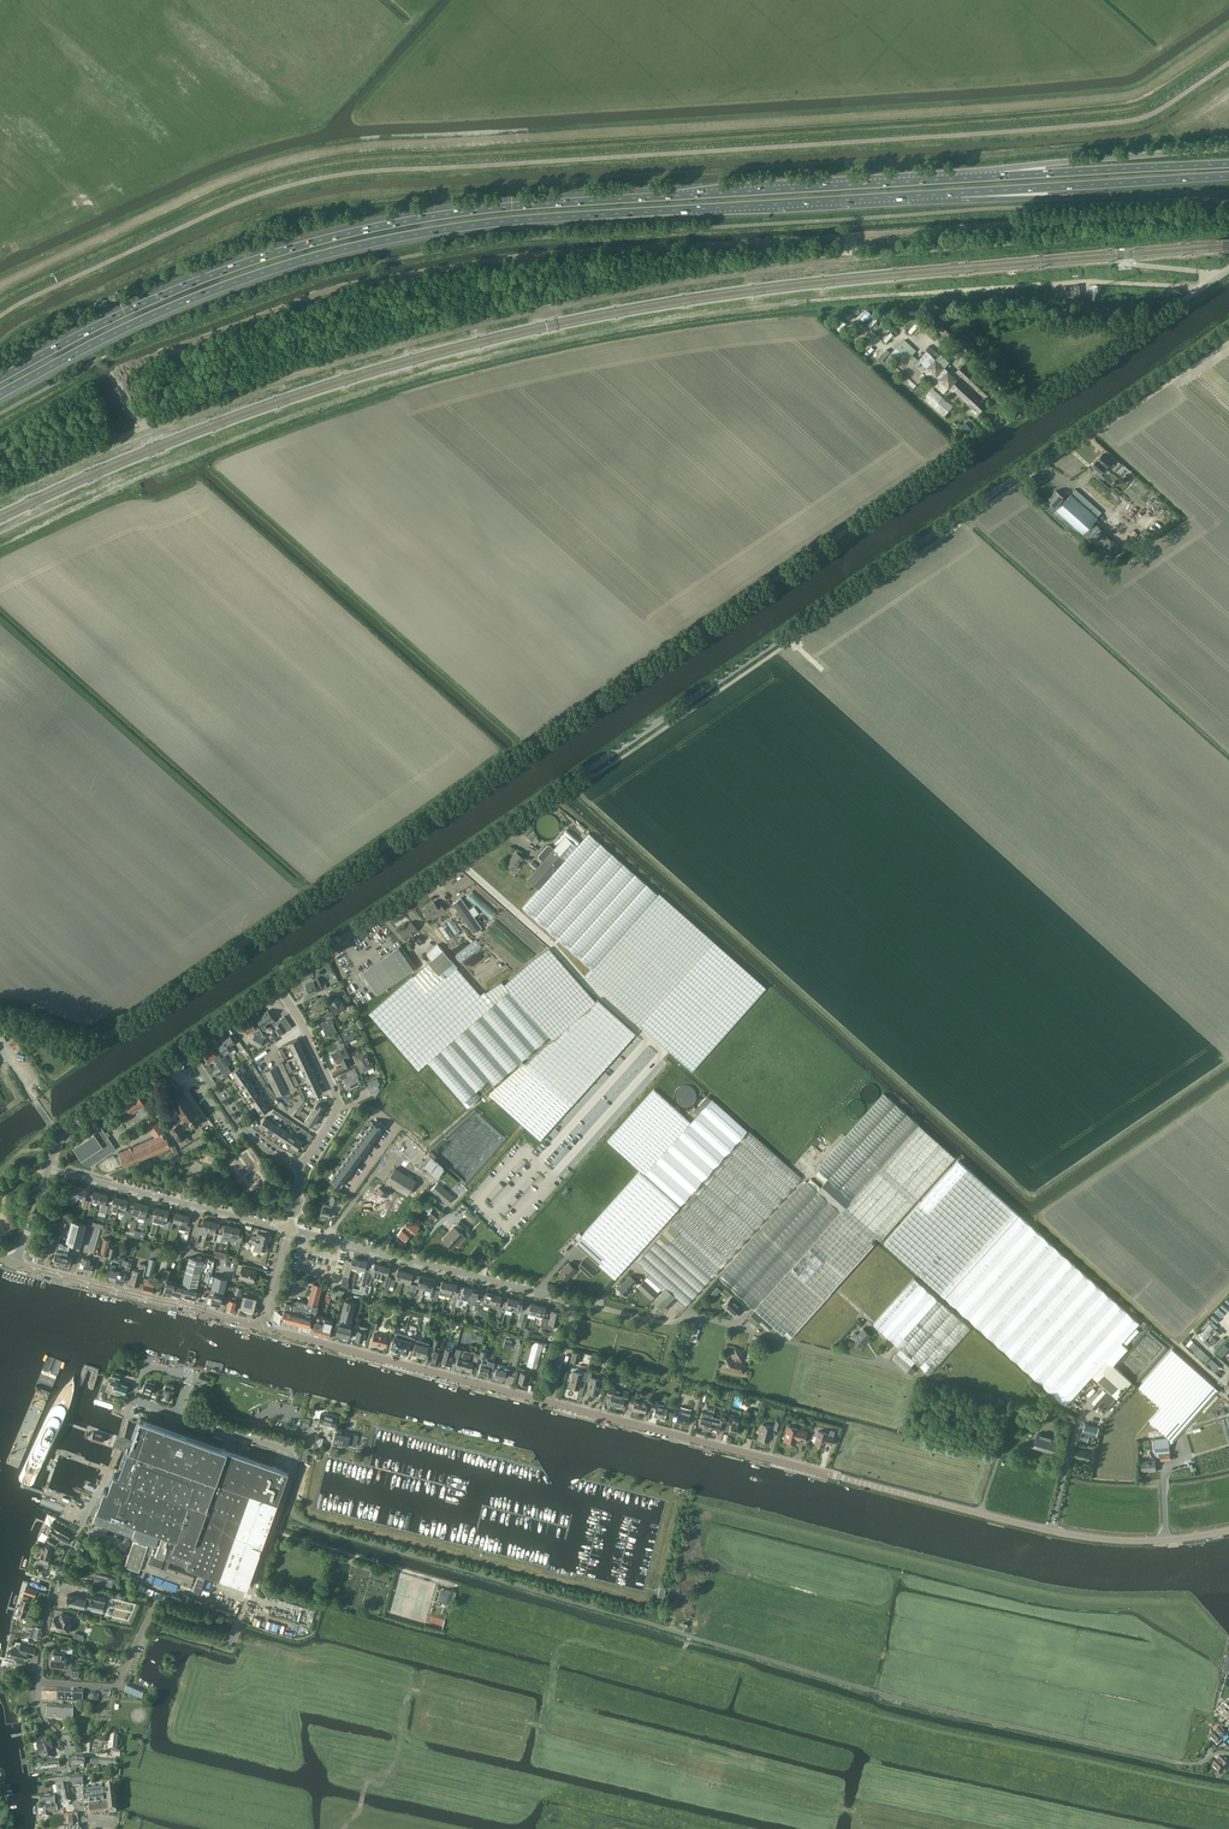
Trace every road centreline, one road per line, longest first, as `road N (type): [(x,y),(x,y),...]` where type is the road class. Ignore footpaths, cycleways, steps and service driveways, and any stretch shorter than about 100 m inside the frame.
road 1 (unclassified): [(0,1013),(81,1038),(115,1032),(1228,270)]
road 2 (track): [(0,437),(307,316),(532,256),(1228,209)]
road 3 (track): [(1202,288),(1074,282),(855,298),(551,342),(280,420),(0,546)]
road 4 (tertiary): [(276,984),(1228,332)]
road 5 (residential): [(1184,1763),(888,1697),(315,1526),(291,1507),(308,1438),(232,1416),(187,1376)]
road 6 (motorway): [(1002,176),(427,217),(237,267),(95,327),(0,379)]
road 7 (motorway): [(0,395),(170,308),(339,251),(545,219),(960,193)]
road 8 (tertiary): [(1228,1530),(1154,1540),(1064,1533),(549,1402)]
road 9 (unclassified): [(901,1372),(694,1315),(666,1323),(575,1302)]
road 10 (residential): [(40,1683),(55,1588),(118,1453),(131,1399)]
road 11 (tertiary): [(549,1402),(267,1325)]
road 12 (motorway): [(960,193),(1228,176)]
road 13 (motorway): [(960,193),(1228,195)]
road 14 (track): [(957,1155),(1147,1326)]
road 15 (residential): [(40,1683),(115,1686),(152,1618),(227,1639),(238,1624)]
road 16 (tertiary): [(288,1229),(48,1167)]
road 17 (track): [(343,1828),(365,1789),(395,1763),(401,1733),(387,1711),(295,1668)]
road 18 (track): [(1031,1222),(1228,1084)]
road 19 (motorway): [(1228,148),(1050,163),(1002,176)]
road 20 (motorway): [(1228,164),(1002,176)]
road 21 (residential): [(575,1302),(369,1249)]
road 22 (tertiary): [(16,1264),(203,1314)]
road 23 (tertiary): [(48,1167),(76,1121),(184,1047)]
road 24 (residential): [(299,1167),(241,1129),(184,1047)]
road 25 (residential): [(87,1828),(65,1743),(40,1710),(40,1683)]
road 26 (residential): [(338,1106),(378,1111),(398,1129),(351,1192)]
road 27 (residential): [(338,1106),(276,984)]

